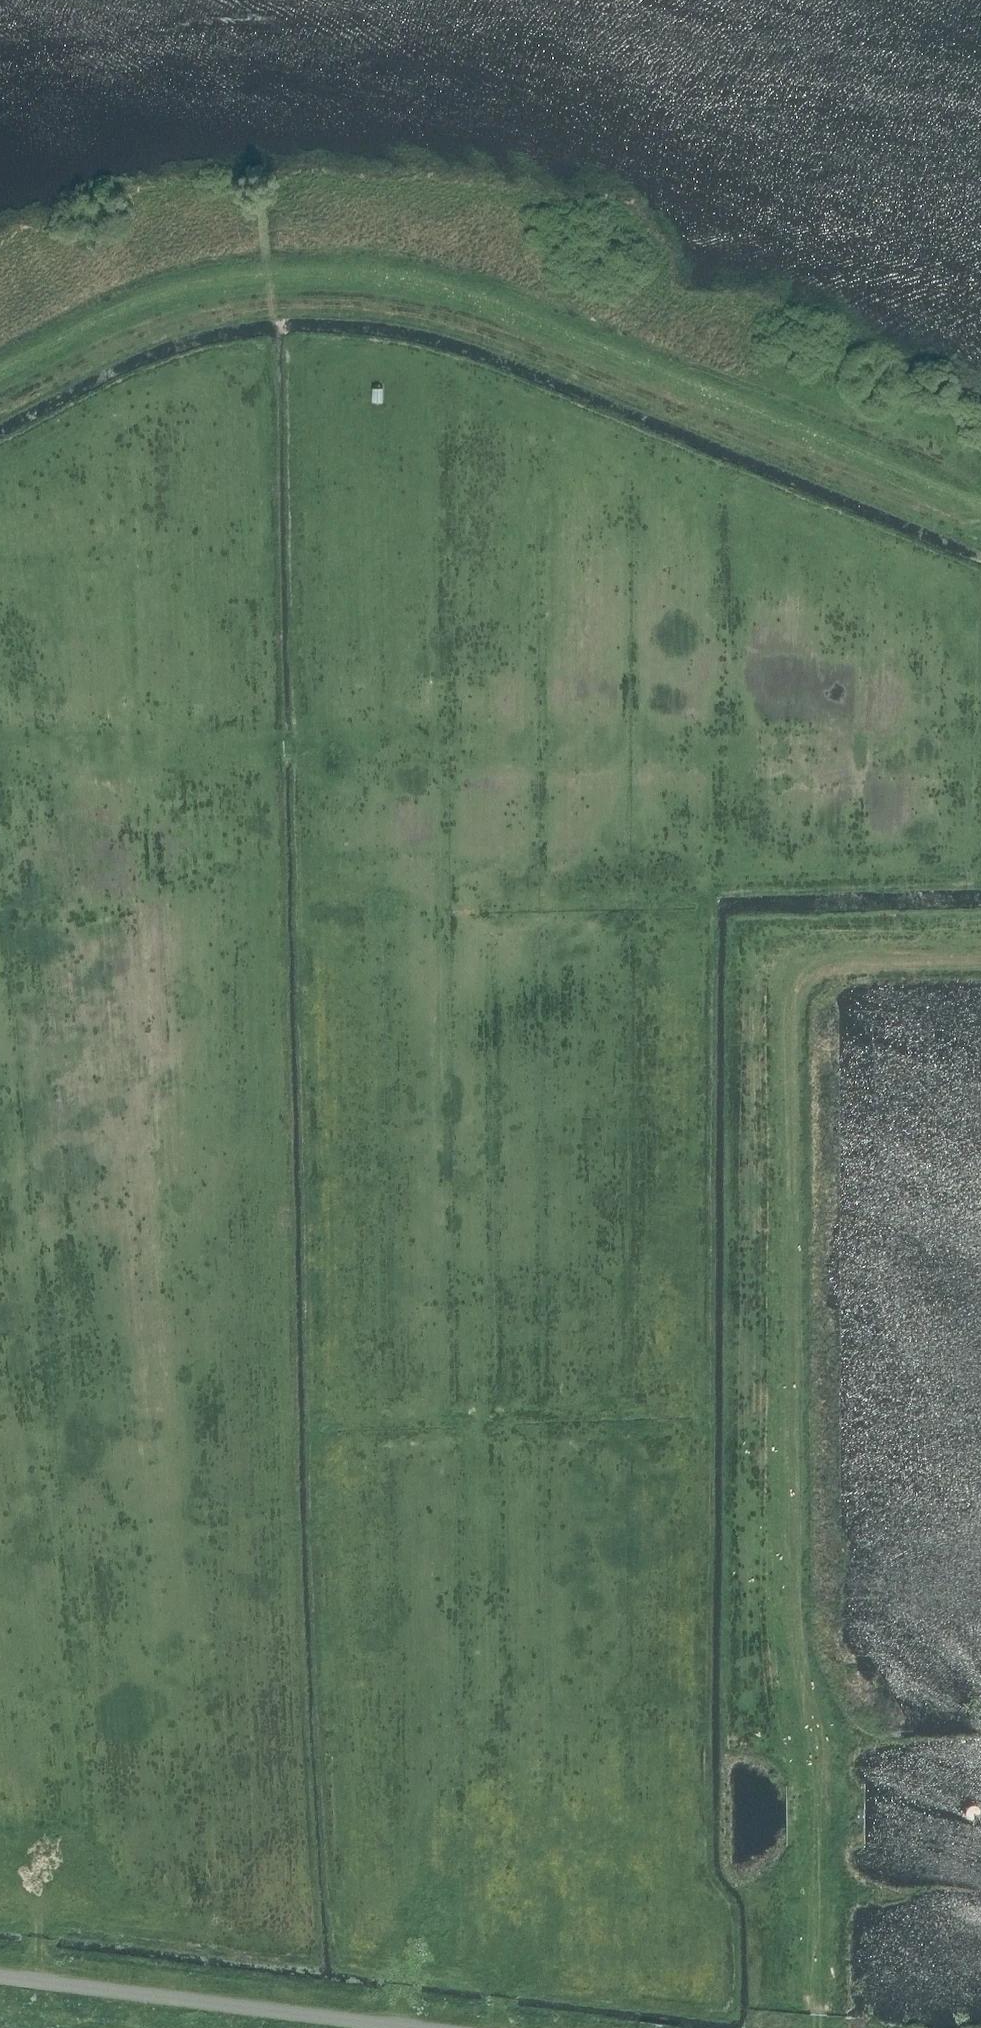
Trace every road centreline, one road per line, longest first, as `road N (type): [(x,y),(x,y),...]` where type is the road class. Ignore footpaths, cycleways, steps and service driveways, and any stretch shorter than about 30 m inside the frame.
road 1 (unclassified): [(0,1977),(410,2027)]

